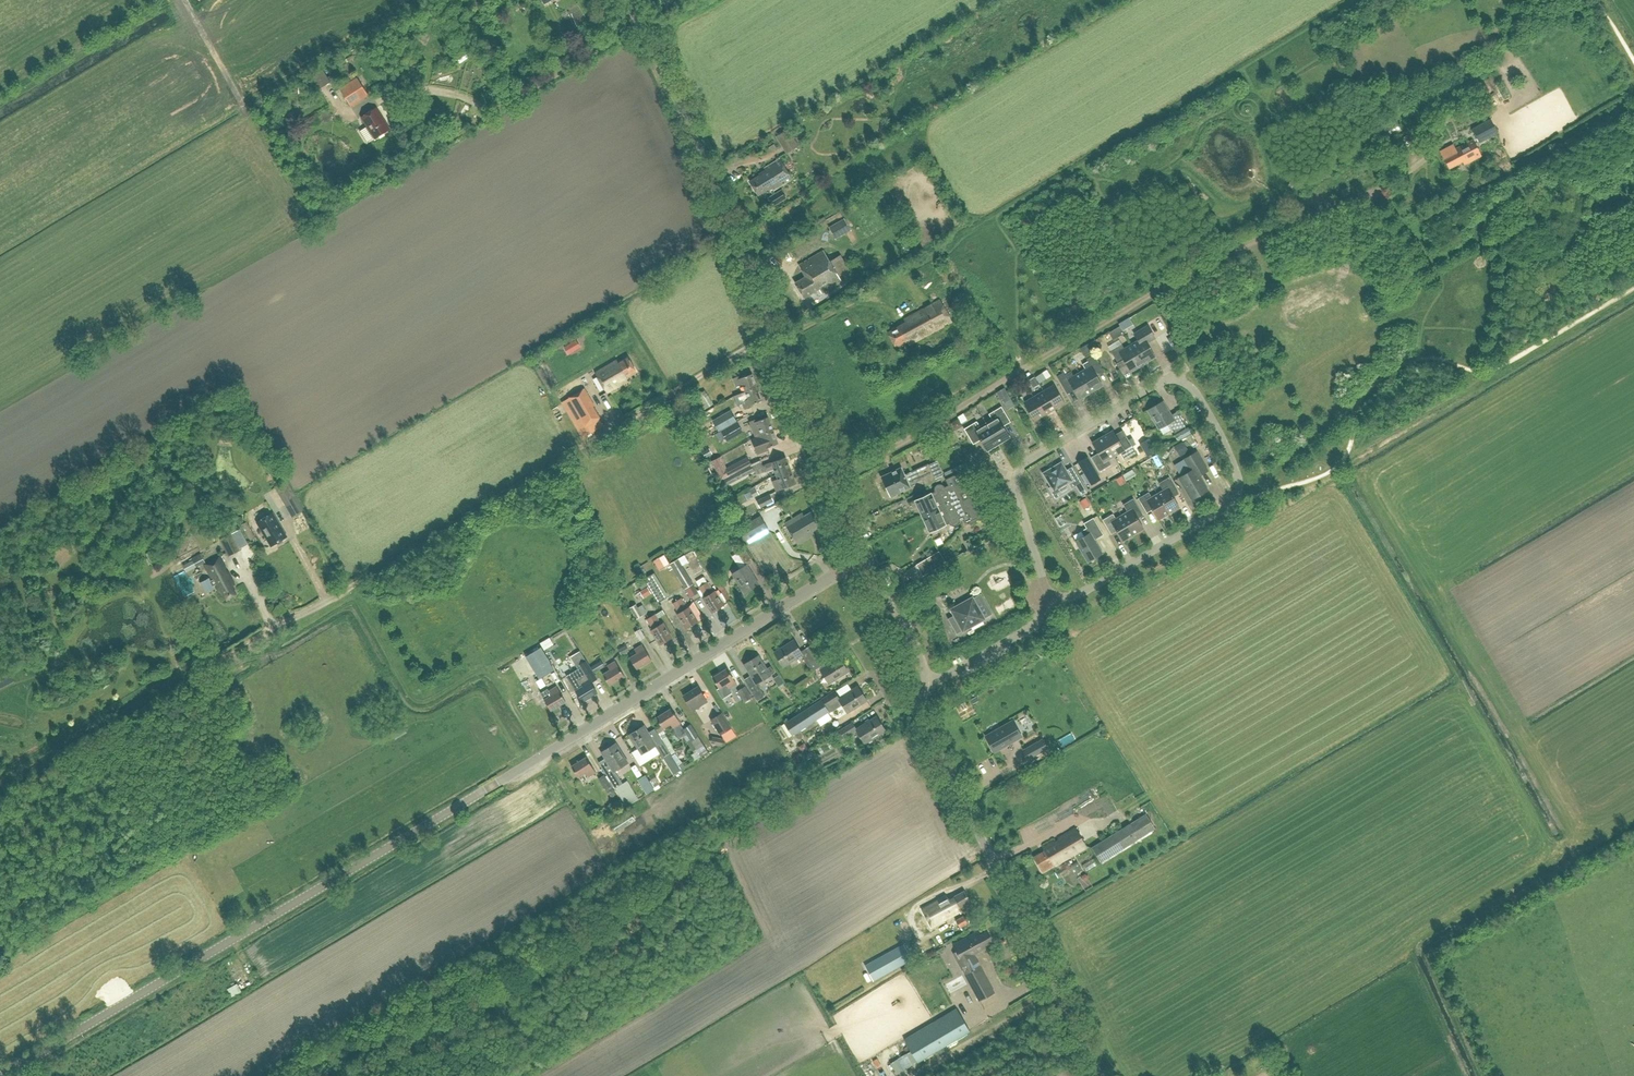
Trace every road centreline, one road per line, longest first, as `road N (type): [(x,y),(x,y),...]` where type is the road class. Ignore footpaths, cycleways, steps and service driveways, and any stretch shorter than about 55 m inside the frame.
road 1 (tertiary): [(1,1075),(860,558)]
road 2 (unclassified): [(622,0),(708,173),(860,558)]
road 3 (track): [(1038,360),(1300,210),(1432,153)]
road 4 (tertiary): [(1099,1075),(922,715),(926,687)]
road 5 (residential): [(1045,596),(1085,590),(1236,497),(1237,476),(1217,429),(1192,389),(1172,376)]
road 6 (residential): [(1172,376),(1020,469),(1015,487),(1045,596)]
road 7 (track): [(827,475),(875,458),(1038,360)]
road 8 (residential): [(926,687),(1032,626),(1045,596)]
road 9 (tertiary): [(921,660),(902,617),(876,597),(860,558)]

